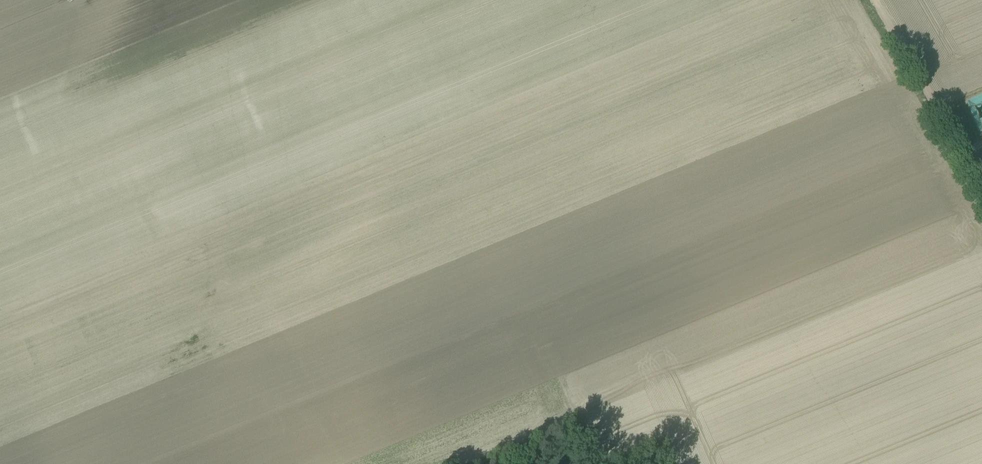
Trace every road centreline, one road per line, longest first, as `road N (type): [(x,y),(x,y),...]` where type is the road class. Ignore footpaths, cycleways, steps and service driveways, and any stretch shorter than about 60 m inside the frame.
road 1 (track): [(678,463),(666,438),(603,462),(581,415),(467,463)]
road 2 (track): [(876,0),(981,186)]

